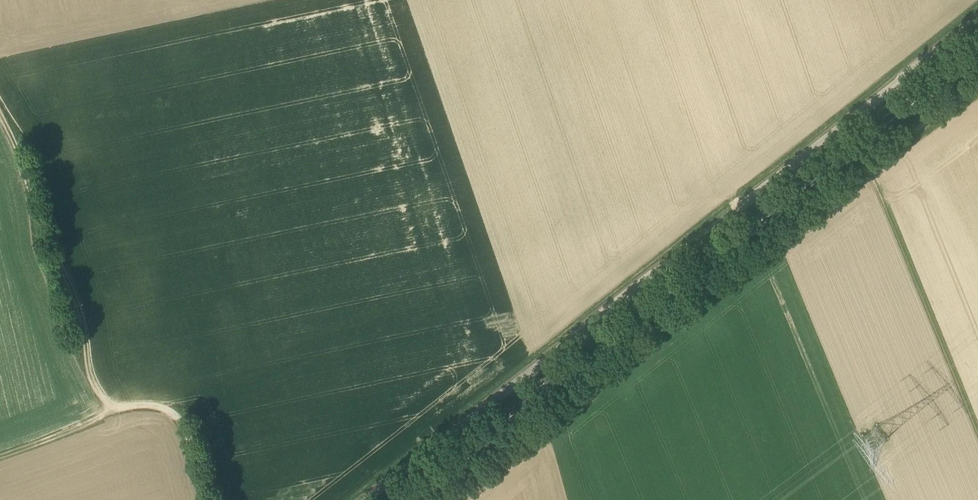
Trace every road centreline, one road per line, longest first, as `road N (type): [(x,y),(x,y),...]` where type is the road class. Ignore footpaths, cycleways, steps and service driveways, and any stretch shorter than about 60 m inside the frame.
road 1 (unclassified): [(365,499),(977,20)]
road 2 (primary): [(405,499),(977,48)]
road 3 (track): [(977,437),(874,172),(844,125)]
road 4 (track): [(0,110),(77,303),(91,383),(118,406)]
road 5 (track): [(118,406),(170,408),(181,418),(206,499)]
road 6 (track): [(118,406),(0,456)]

